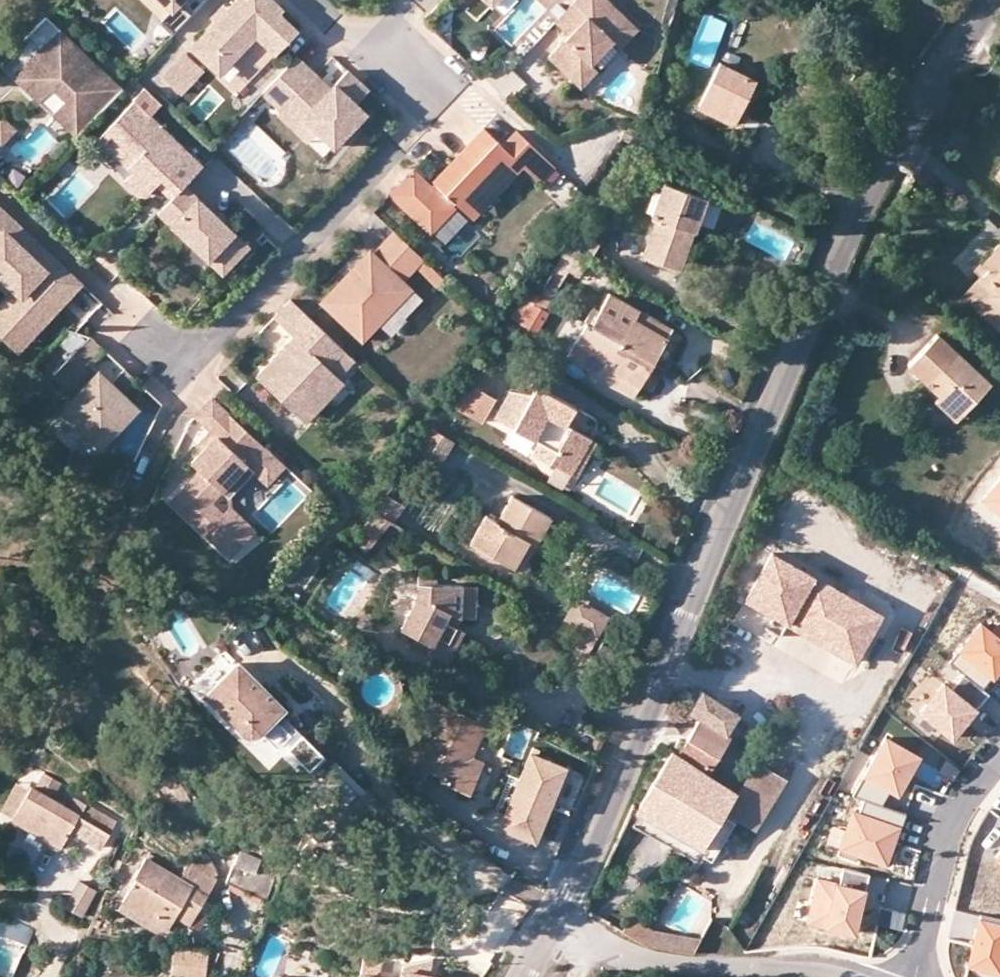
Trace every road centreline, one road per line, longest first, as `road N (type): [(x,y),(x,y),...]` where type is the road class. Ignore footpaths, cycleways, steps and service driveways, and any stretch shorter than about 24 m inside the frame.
road 1 (tertiary): [(557,917),(862,203),(994,0)]
road 2 (residential): [(370,47),(432,106),(200,348),(181,357),(138,329)]
road 3 (residential): [(557,917),(588,937),(652,955),(846,976)]
road 4 (residential): [(916,976),(949,832),(999,756)]

